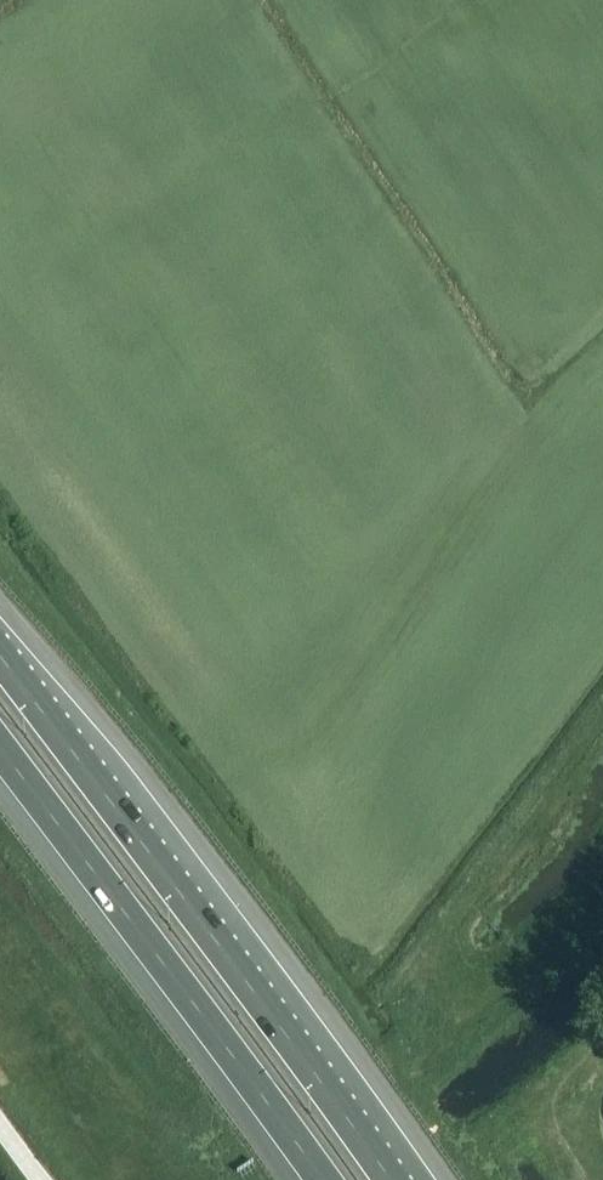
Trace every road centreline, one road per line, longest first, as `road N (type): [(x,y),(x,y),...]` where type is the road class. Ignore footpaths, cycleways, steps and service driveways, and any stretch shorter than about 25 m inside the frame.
road 1 (motorway): [(389,1179),(0,656)]
road 2 (motorway): [(0,753),(322,1179)]

